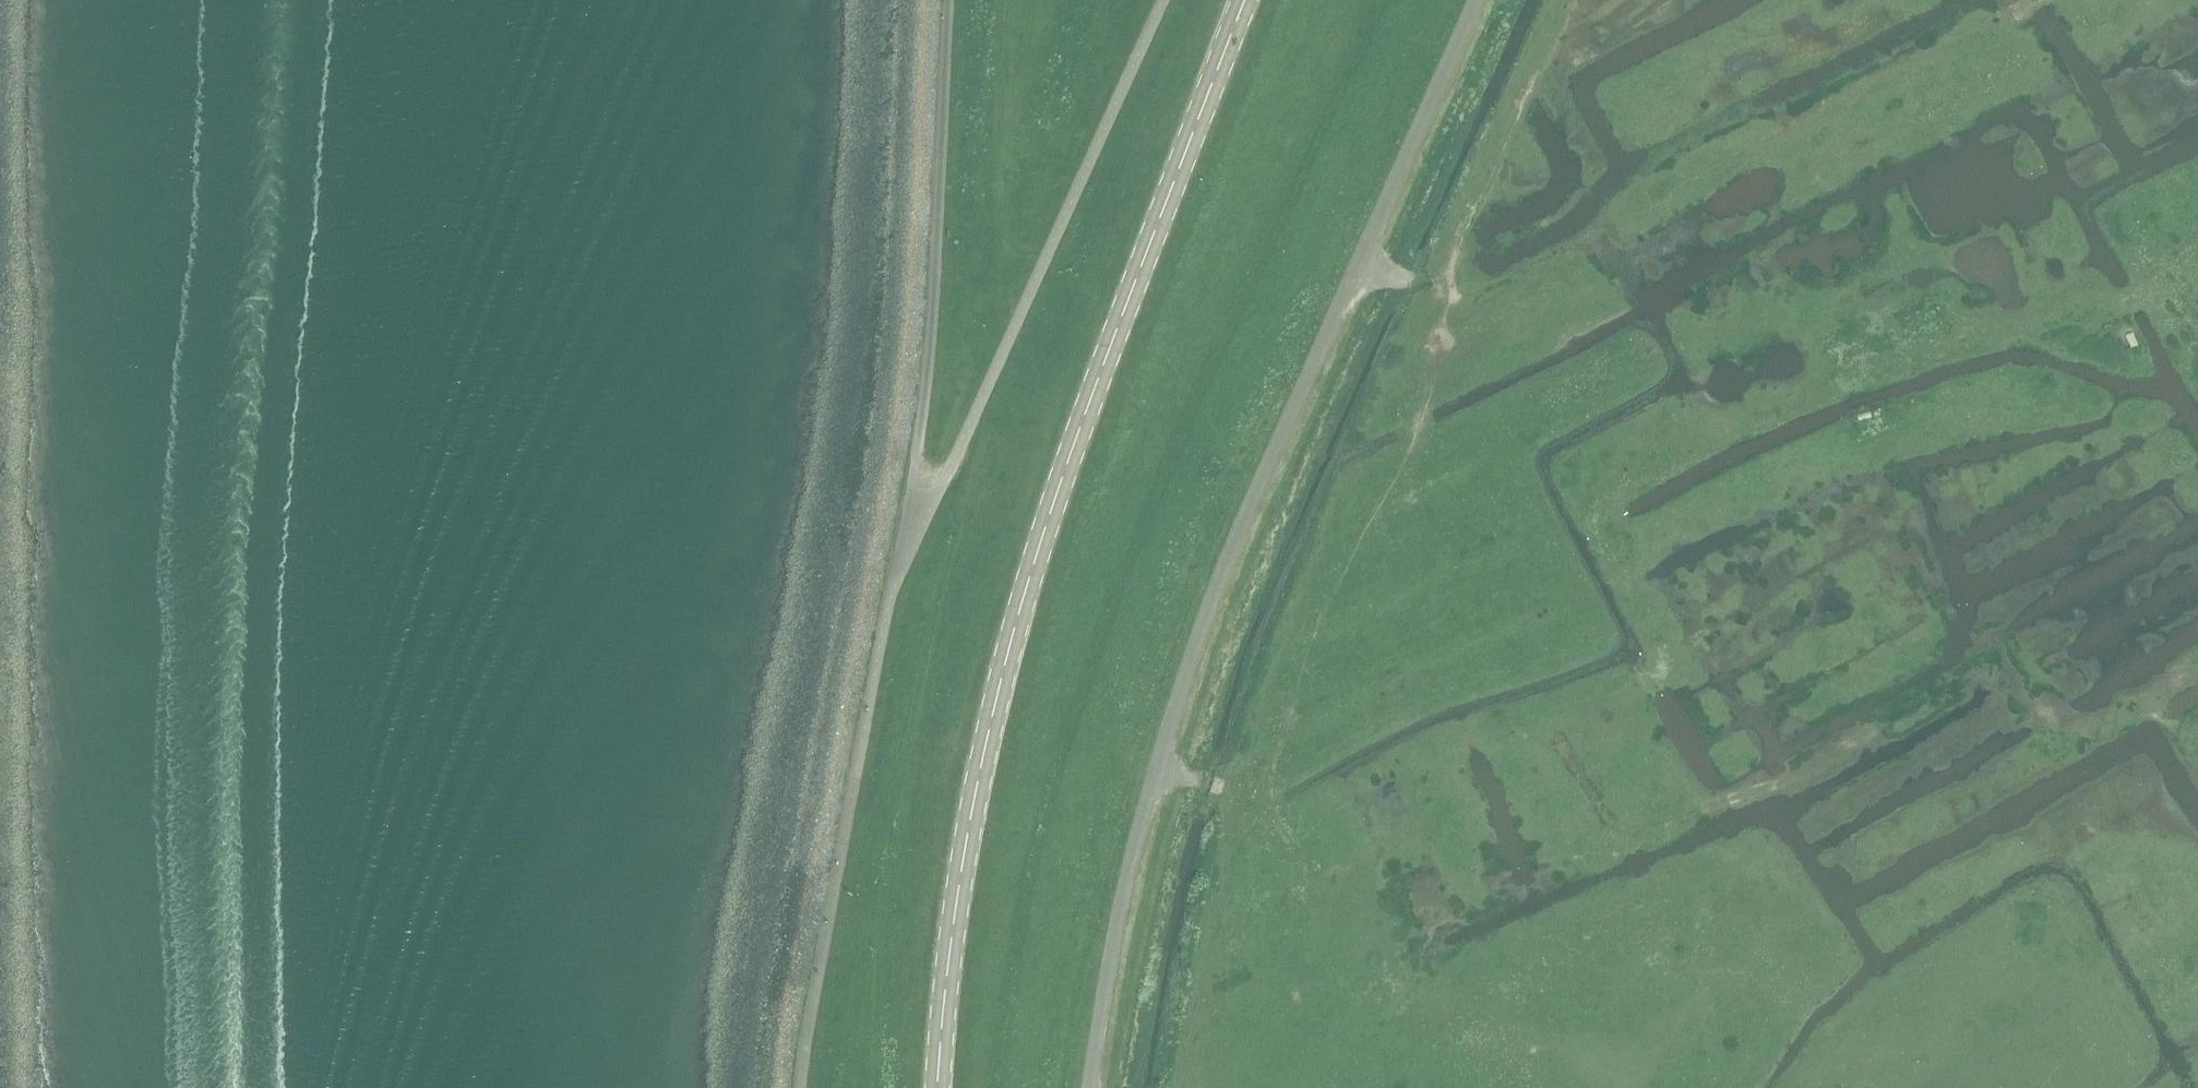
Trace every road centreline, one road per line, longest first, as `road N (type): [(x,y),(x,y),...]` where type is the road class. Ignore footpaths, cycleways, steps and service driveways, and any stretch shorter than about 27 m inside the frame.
road 1 (unclassified): [(1097,1087),(1118,948),(1168,734),(1218,596),(1476,0)]
road 2 (tertiary): [(940,1087),(955,936),(1032,581),(1248,0)]

